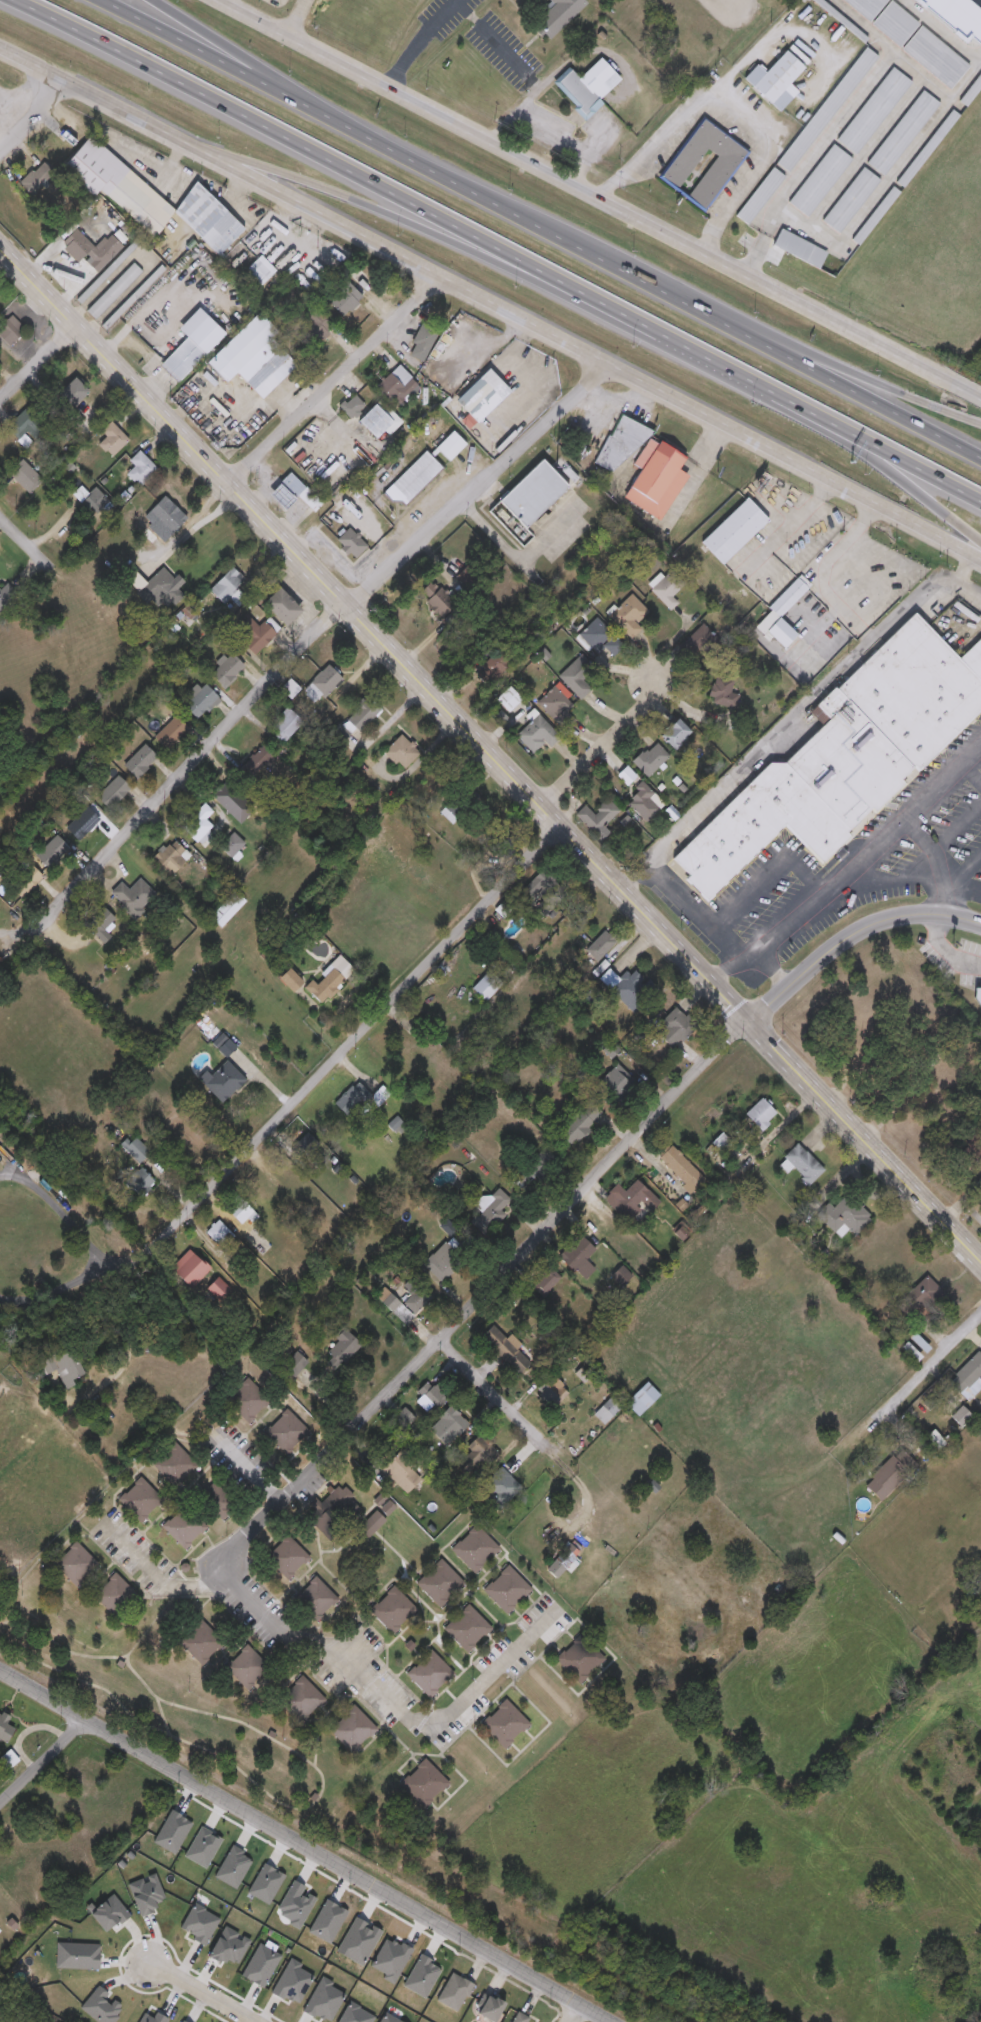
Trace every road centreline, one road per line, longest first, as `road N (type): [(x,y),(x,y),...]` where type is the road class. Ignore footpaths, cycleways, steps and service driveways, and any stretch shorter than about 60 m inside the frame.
road 1 (tertiary): [(980,1279),(746,1022),(0,249)]
road 2 (secondary): [(197,150),(980,561)]
road 3 (secondary): [(980,399),(215,0)]
road 4 (residential): [(614,2021),(0,1671)]
road 5 (residential): [(746,1022),(288,1496)]
road 6 (motorway): [(9,0),(567,285)]
road 7 (residential): [(558,828),(149,1252)]
road 8 (motorway): [(766,342),(366,137)]
road 9 (residential): [(345,605),(36,927)]
road 10 (motorway): [(197,150),(567,285)]
road 11 (residential): [(345,605),(578,397),(604,363)]
road 12 (motorway): [(366,137),(98,0)]
road 13 (residential): [(228,485),(417,303),(431,274)]
road 14 (motorway): [(567,285),(816,416)]
road 15 (tertiary): [(746,1022),(873,922),(924,912),(980,923)]
road 16 (motorway): [(366,137),(153,0)]
road 17 (motorway): [(980,457),(766,342)]
road 18 (motorway): [(980,420),(801,347),(766,342)]
road 19 (secondary): [(0,51),(197,150)]
road 20 (motorway): [(816,416),(980,541)]
road 21 (motorway): [(816,416),(980,502)]
road 22 (residential): [(980,1316),(855,1438)]
road 23 (residential): [(538,807),(634,722),(654,687)]
road 24 (residential): [(554,1451),(439,1341)]
road 25 (residential): [(86,1719),(0,1806)]

